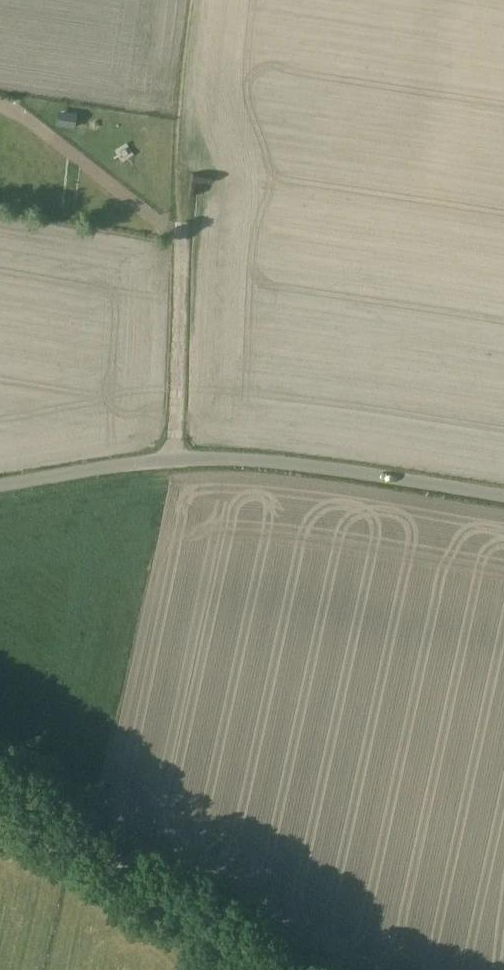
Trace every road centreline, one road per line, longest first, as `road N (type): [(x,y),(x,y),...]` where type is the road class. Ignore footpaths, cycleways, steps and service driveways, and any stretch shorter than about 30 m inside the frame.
road 1 (unclassified): [(0,488),(202,460),(503,500)]
road 2 (track): [(0,104),(181,234),(171,461)]
road 3 (unclassified): [(289,969),(0,768)]

